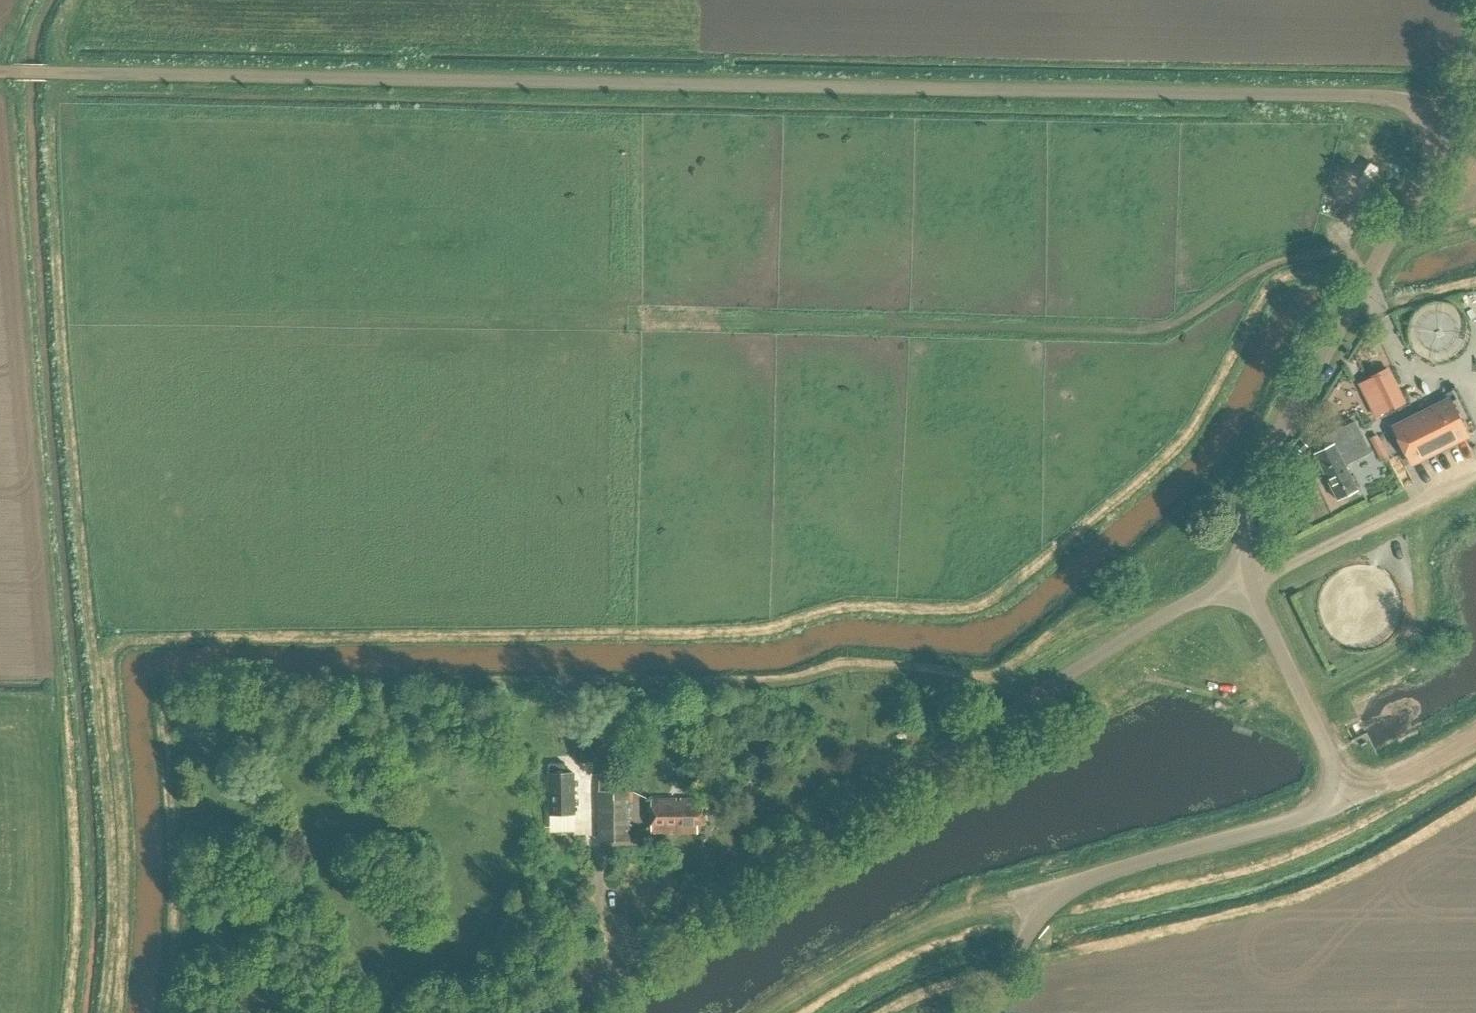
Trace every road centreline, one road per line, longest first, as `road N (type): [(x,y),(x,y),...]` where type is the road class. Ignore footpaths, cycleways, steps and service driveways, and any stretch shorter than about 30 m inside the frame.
road 1 (unclassified): [(1455,116),(1389,98),(0,73)]
road 2 (unclassified): [(564,1012),(880,798),(1245,585)]
road 3 (unclassified): [(987,1012),(1047,897),(1284,825),(1346,794),(1245,585)]
road 4 (unclassified): [(1245,585),(1251,496),(1455,116)]
road 5 (track): [(1047,897),(965,914),(884,944),(764,1012)]
road 6 (track): [(1245,585),(1475,477)]
road 7 (track): [(1475,733),(1402,778),(1346,794)]

